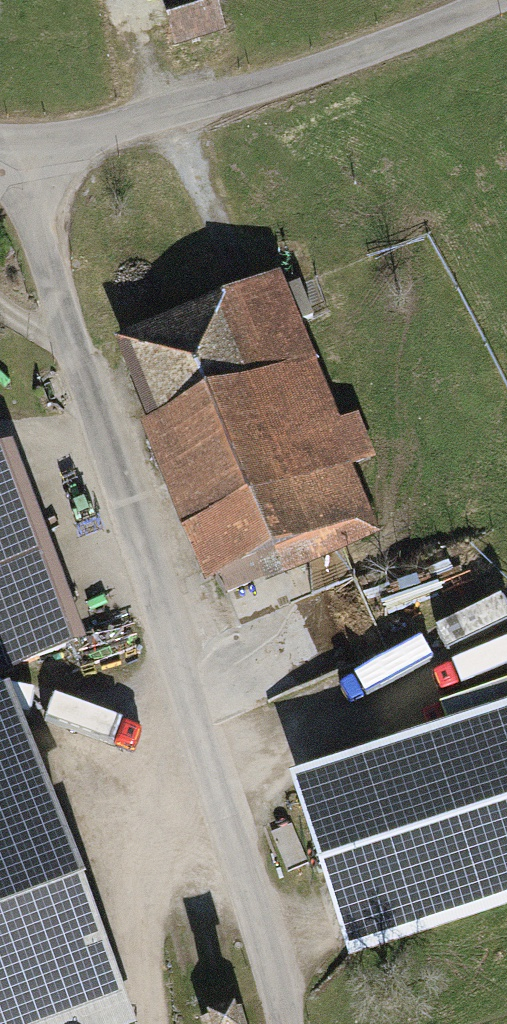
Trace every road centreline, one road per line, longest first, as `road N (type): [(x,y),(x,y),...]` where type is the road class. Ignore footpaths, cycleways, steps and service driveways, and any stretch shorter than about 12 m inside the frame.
road 1 (unclassified): [(287,1023),(19,168)]
road 2 (unclassified): [(493,0),(19,168)]

